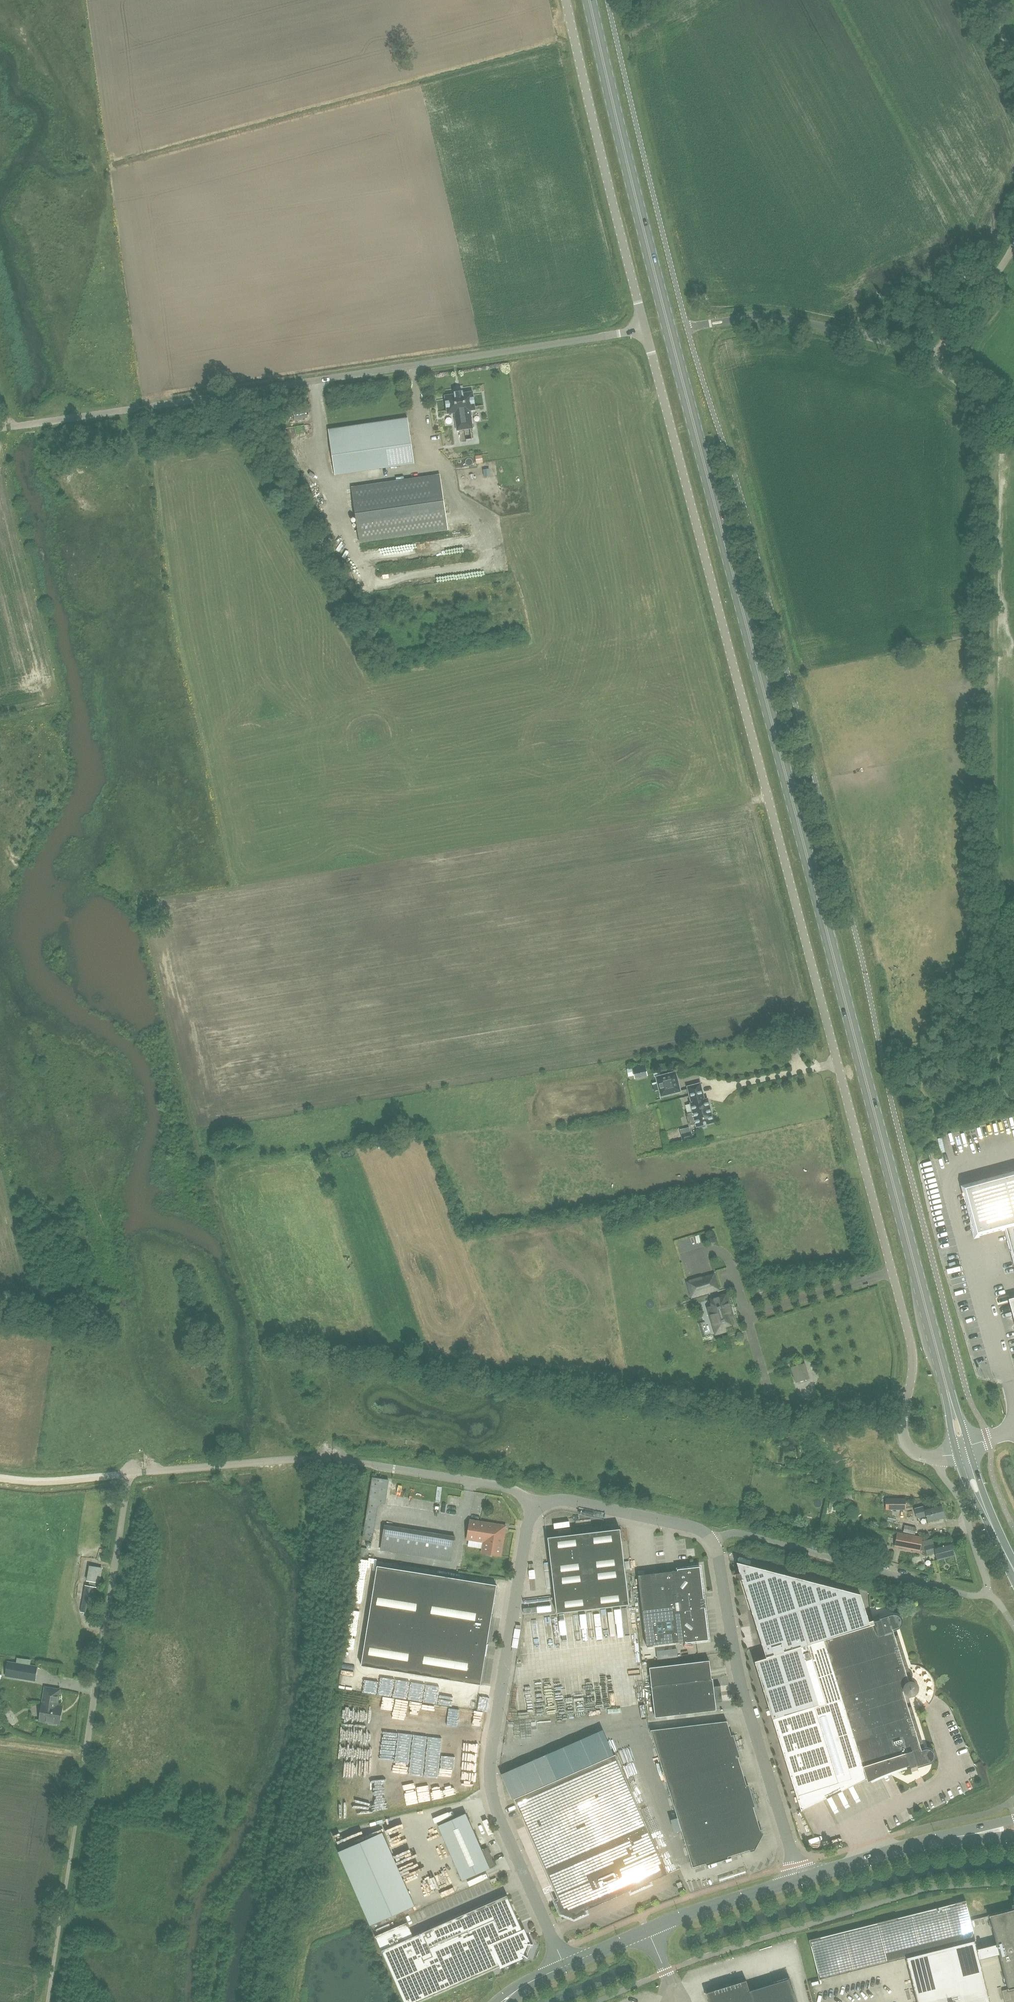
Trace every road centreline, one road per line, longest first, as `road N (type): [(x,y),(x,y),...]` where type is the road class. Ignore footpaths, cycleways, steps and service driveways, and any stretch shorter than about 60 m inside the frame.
road 1 (primary): [(963,1449),(744,620),(590,0)]
road 2 (unclassified): [(645,330),(911,1350),(903,1433),(913,1453),(937,1457)]
road 3 (unclassified): [(0,428),(645,330)]
road 4 (unclassified): [(803,1879),(742,1685),(713,1540),(622,1512),(534,1501)]
road 5 (unclassified): [(566,1966),(490,1787),(534,1501)]
road 6 (unclassified): [(534,1501),(350,1462),(130,1473)]
road 7 (unclassified): [(565,0),(645,330)]
road 8 (unclassified): [(1013,426),(934,363),(897,345),(777,319),(717,323)]
road 9 (unclassified): [(85,1759),(130,1473)]
road 10 (track): [(47,2001),(85,1759)]
road 11 (tertiary): [(648,1929),(803,1879)]
road 12 (unclassified): [(937,1457),(965,1508),(985,1590)]
road 13 (tertiary): [(803,1879),(939,1839)]
road 14 (track): [(934,363),(1013,246)]
road 15 (track): [(130,1473),(0,1479)]
road 16 (primary): [(1013,1569),(963,1449)]

